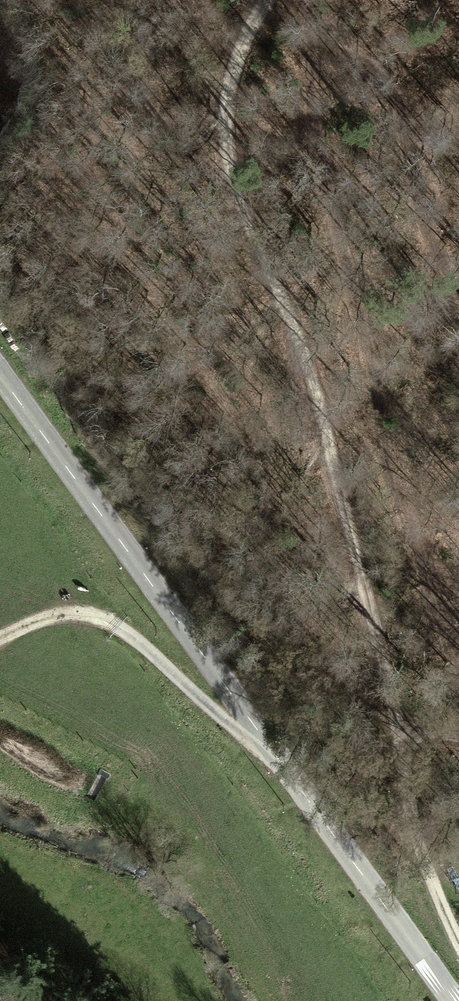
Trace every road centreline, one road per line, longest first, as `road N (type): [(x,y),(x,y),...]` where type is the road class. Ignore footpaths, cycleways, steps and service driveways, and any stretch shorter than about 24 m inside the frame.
road 1 (track): [(458,950),(418,857),(340,451),(266,302),(223,189),(230,99),(271,0)]
road 2 (unclassified): [(453,1000),(0,377)]
road 3 (track): [(0,646),(58,620),(115,631),(241,734),(264,738)]

